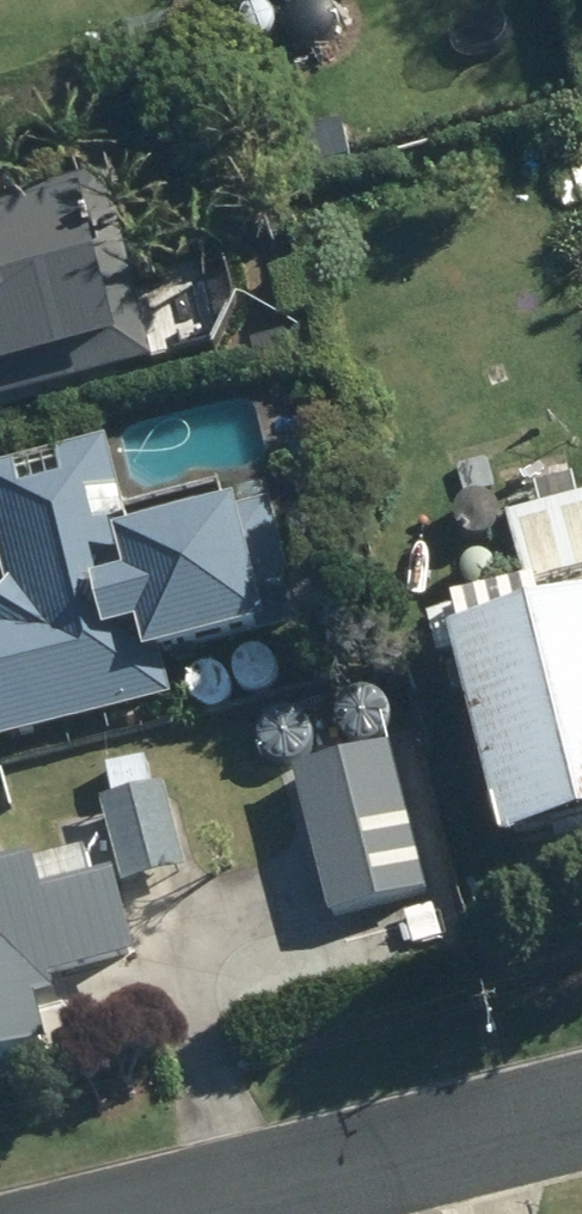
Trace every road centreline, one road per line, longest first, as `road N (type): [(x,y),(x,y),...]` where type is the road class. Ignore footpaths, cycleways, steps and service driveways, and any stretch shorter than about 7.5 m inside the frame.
road 1 (residential): [(157,1213),(581,1107)]

